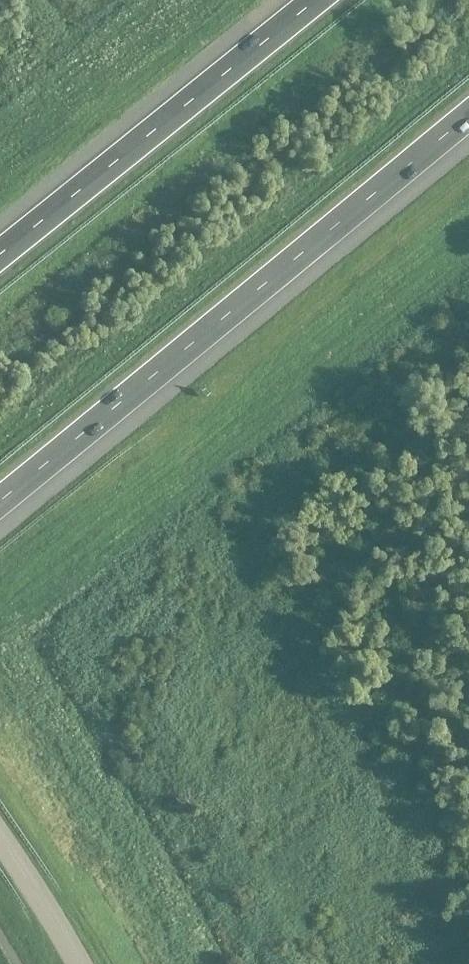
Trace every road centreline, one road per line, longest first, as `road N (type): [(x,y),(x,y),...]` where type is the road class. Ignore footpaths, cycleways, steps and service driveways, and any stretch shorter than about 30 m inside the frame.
road 1 (motorway): [(0,501),(468,112)]
road 2 (motorway): [(309,0),(0,251)]
road 3 (tertiary): [(79,963),(0,836)]

